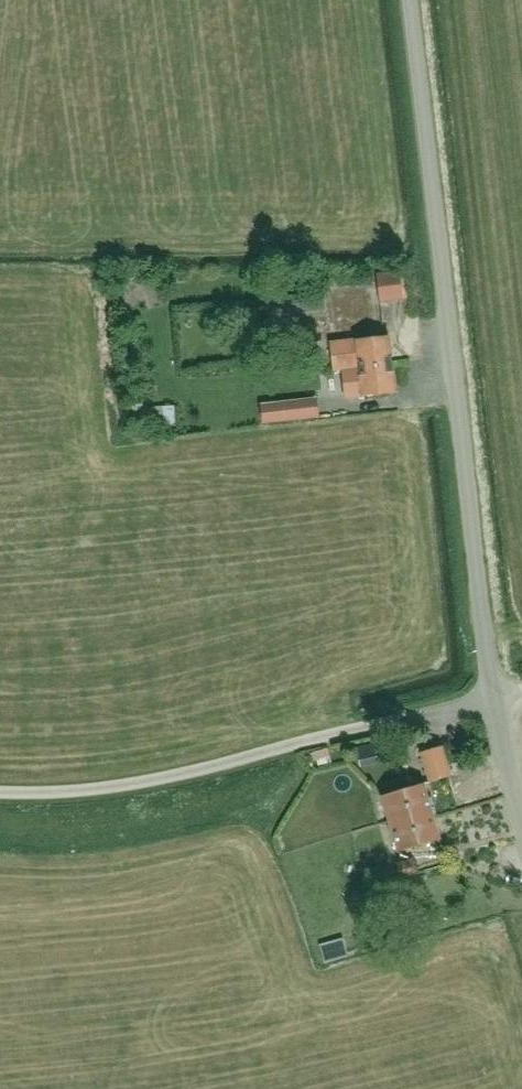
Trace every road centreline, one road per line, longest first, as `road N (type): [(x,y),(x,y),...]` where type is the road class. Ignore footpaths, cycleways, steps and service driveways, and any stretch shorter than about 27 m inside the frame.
road 1 (unclassified): [(497,704),(407,0)]
road 2 (unclassified): [(497,704),(98,788),(0,790)]

